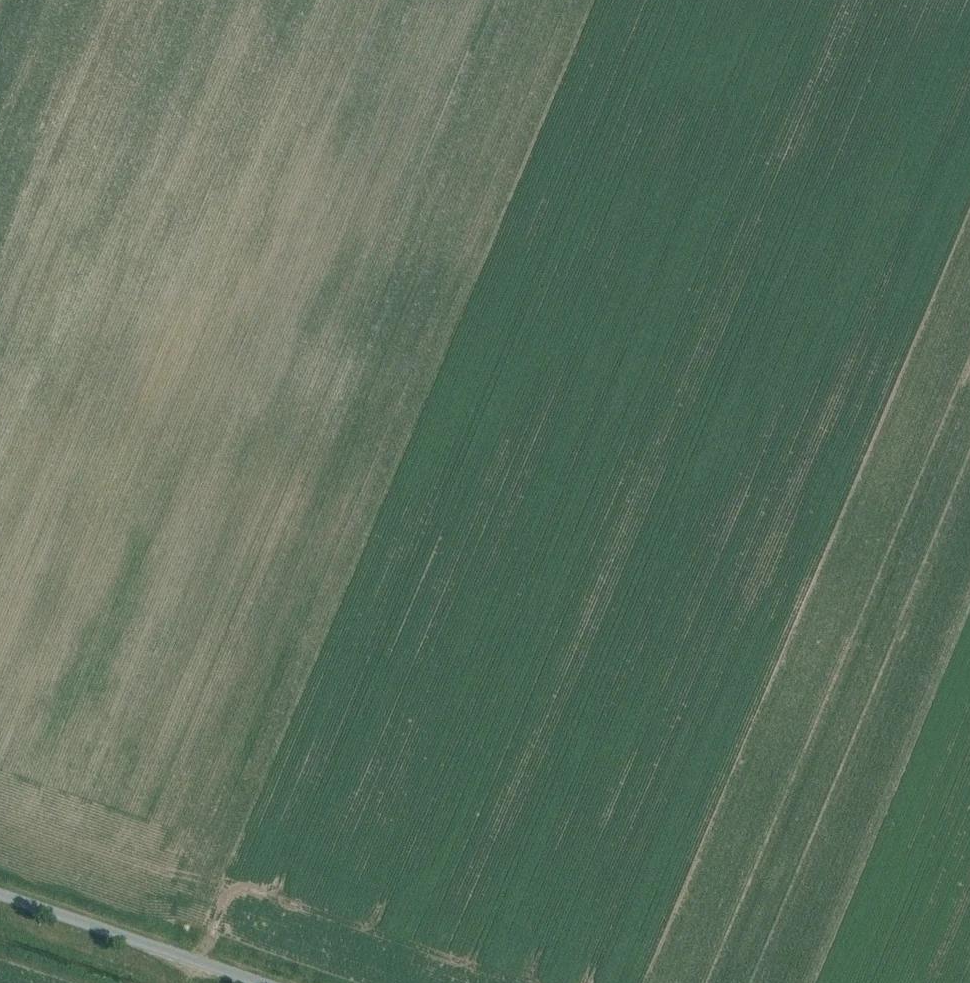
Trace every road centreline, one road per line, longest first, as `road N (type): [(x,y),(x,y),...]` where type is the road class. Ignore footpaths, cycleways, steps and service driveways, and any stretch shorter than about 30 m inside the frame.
road 1 (unclassified): [(258,982),(0,893)]

